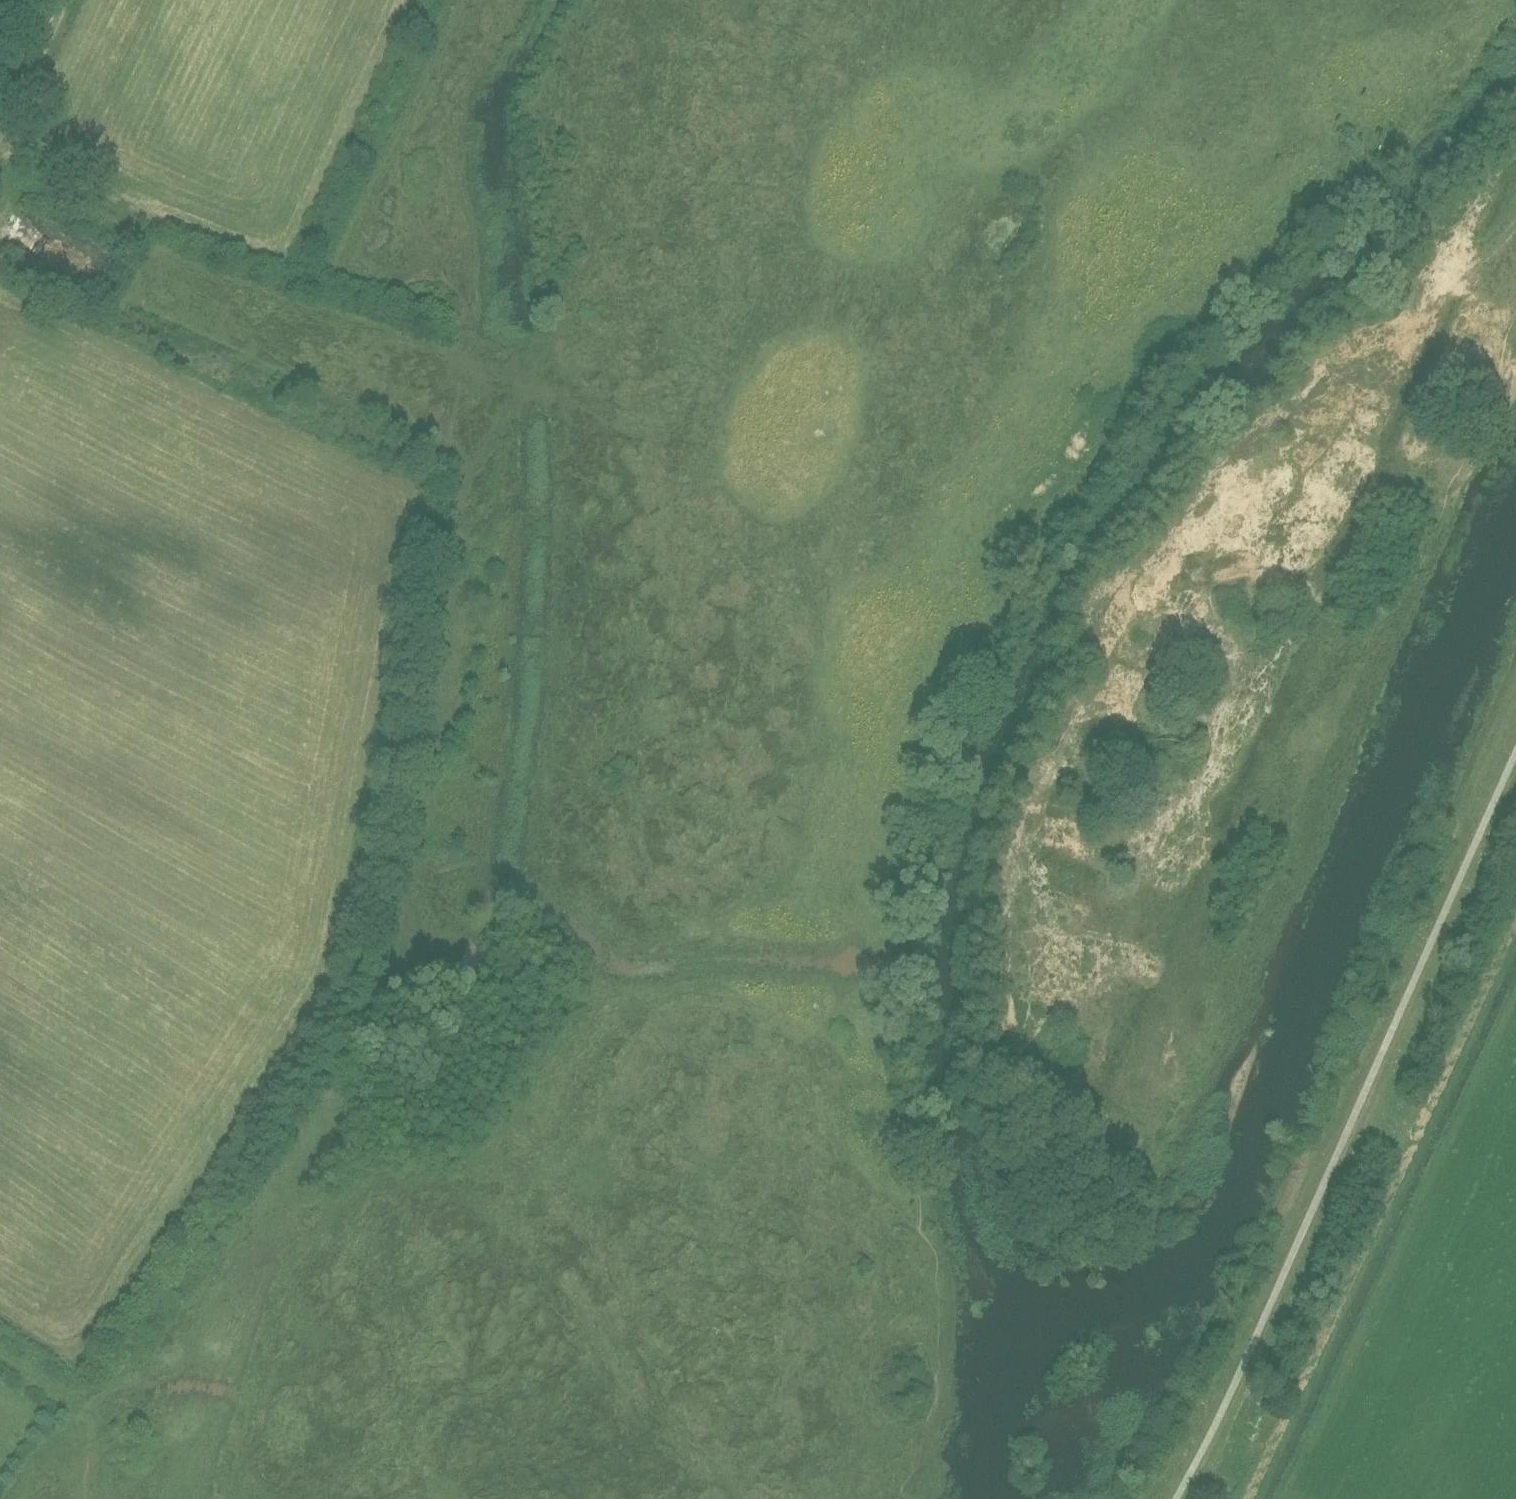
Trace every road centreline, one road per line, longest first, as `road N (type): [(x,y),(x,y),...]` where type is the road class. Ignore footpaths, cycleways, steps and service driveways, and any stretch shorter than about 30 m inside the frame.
road 1 (track): [(83,1498),(87,1452),(76,1405),(56,1382),(0,1346)]
road 2 (track): [(66,0),(0,138)]

